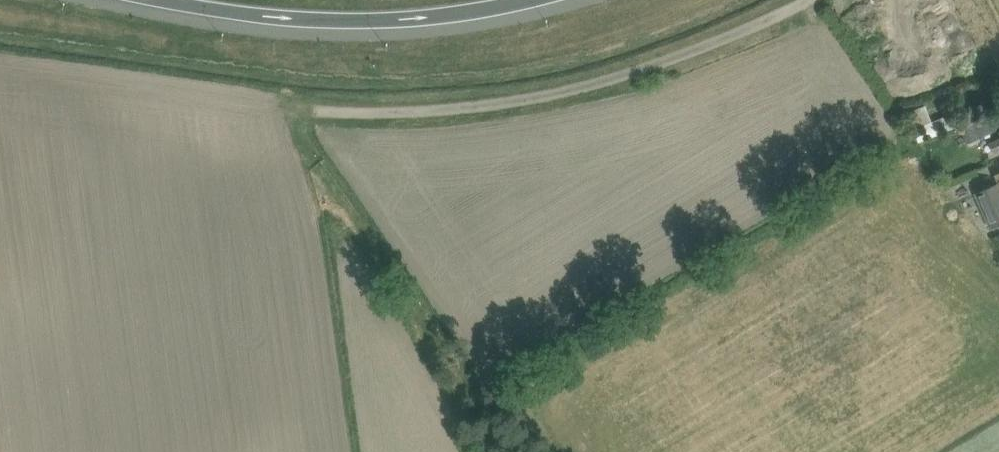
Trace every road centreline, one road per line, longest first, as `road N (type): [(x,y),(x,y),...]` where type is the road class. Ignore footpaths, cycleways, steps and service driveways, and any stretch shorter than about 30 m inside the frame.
road 1 (unclassified): [(808,0),(665,62),(582,87),(426,111),(318,110)]
road 2 (motorway): [(169,0),(336,23),(418,22),(557,0)]

